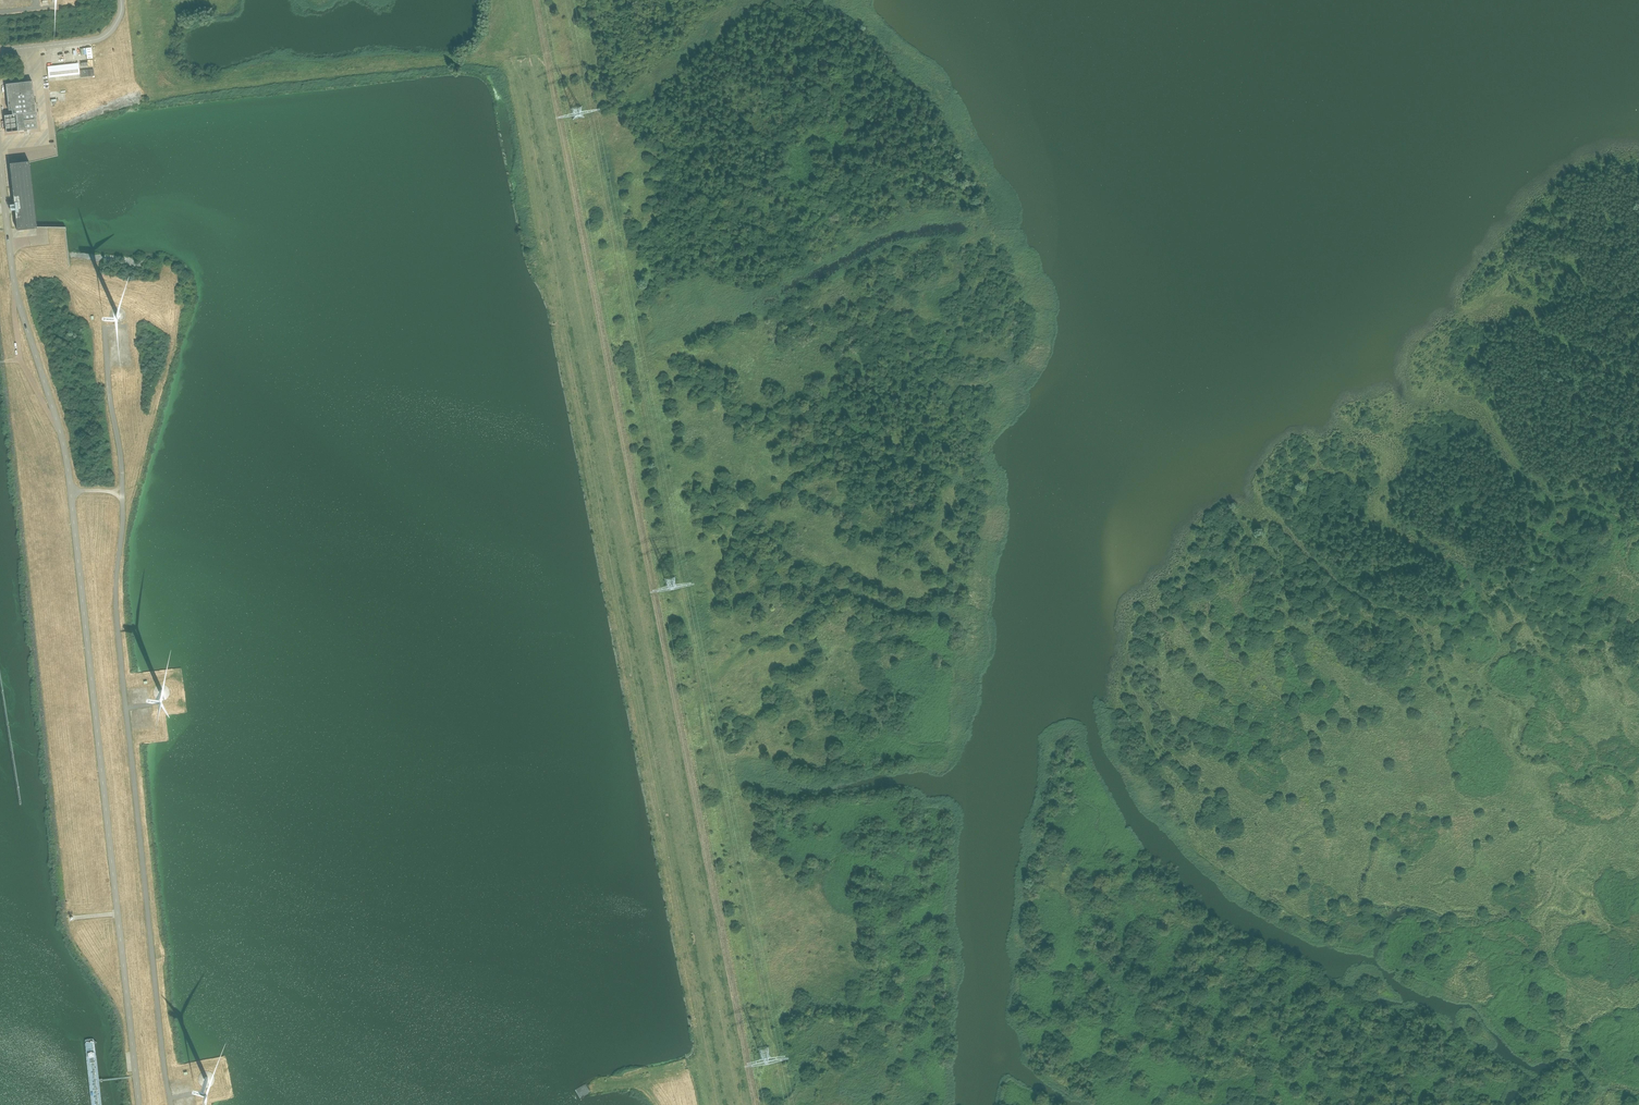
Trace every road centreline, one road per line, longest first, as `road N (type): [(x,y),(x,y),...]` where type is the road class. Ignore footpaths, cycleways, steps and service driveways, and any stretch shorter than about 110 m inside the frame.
road 1 (track): [(792,1104),(799,1076),(769,1028),(567,0)]
road 2 (unclassified): [(139,1104),(68,473),(17,296),(0,160)]

